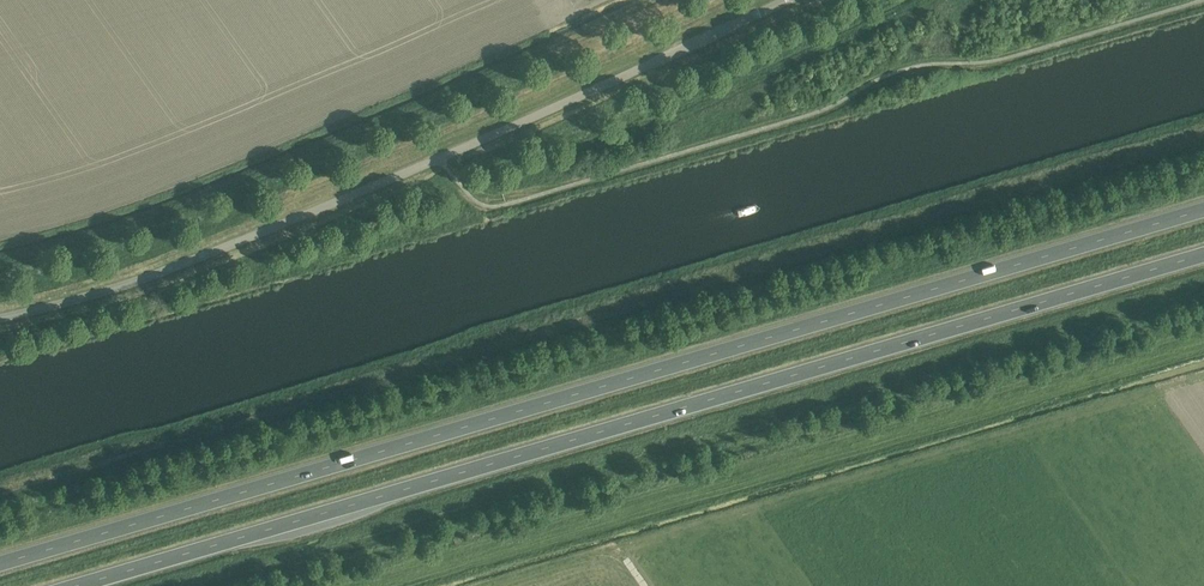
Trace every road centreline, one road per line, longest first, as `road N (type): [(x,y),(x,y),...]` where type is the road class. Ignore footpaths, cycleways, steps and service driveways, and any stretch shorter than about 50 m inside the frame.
road 1 (trunk): [(1203,210),(0,567)]
road 2 (trunk): [(88,585),(1203,258)]
road 3 (tertiary): [(0,318),(253,237),(790,0)]

